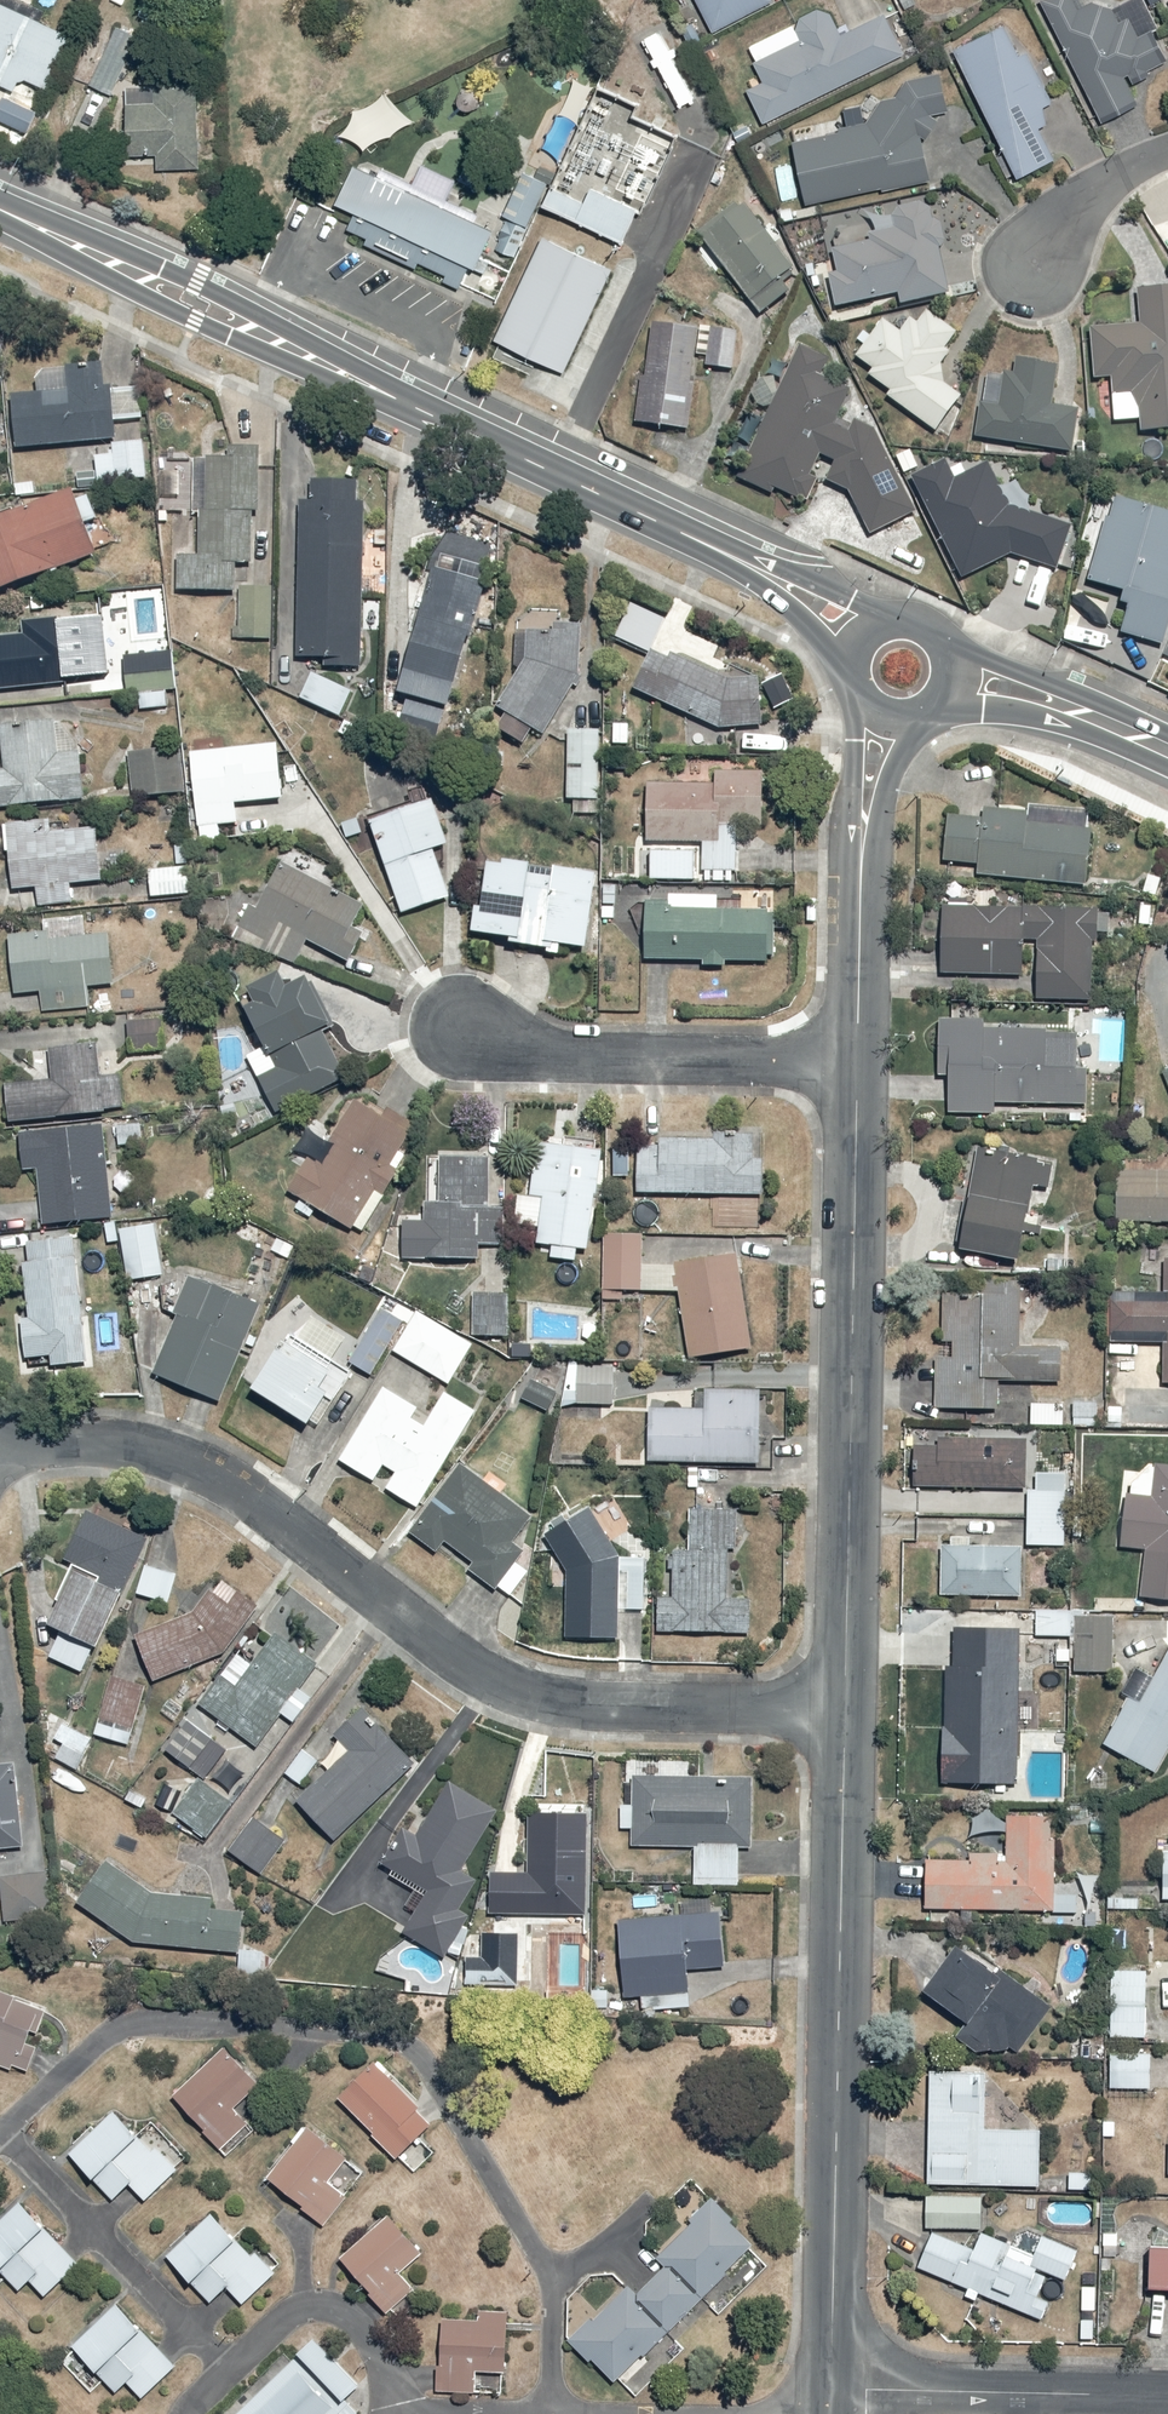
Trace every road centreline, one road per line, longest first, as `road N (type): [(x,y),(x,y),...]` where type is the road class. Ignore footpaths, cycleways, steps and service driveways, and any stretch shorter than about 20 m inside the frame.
road 1 (residential): [(0,1435),(103,1441),(187,1460),(257,1502),(429,1641),(540,1699),(846,1710)]
road 2 (tertiary): [(846,1710),(830,2386)]
road 3 (tertiary): [(858,1065),(846,1710)]
road 4 (secondary): [(0,204),(196,283),(444,422)]
road 5 (secondary): [(444,422),(196,319),(0,213)]
road 6 (secondary): [(444,422),(740,561),(862,638)]
road 7 (residential): [(466,1030),(538,1056),(858,1065)]
road 8 (tertiary): [(879,716),(863,881),(858,1065)]
road 9 (residential): [(830,2386),(1167,2395)]
road 10 (secondary): [(1167,771),(1044,718),(986,709),(912,718)]
road 11 (secondary): [(932,631),(1167,736)]
road 12 (residential): [(1007,266),(1167,143)]

